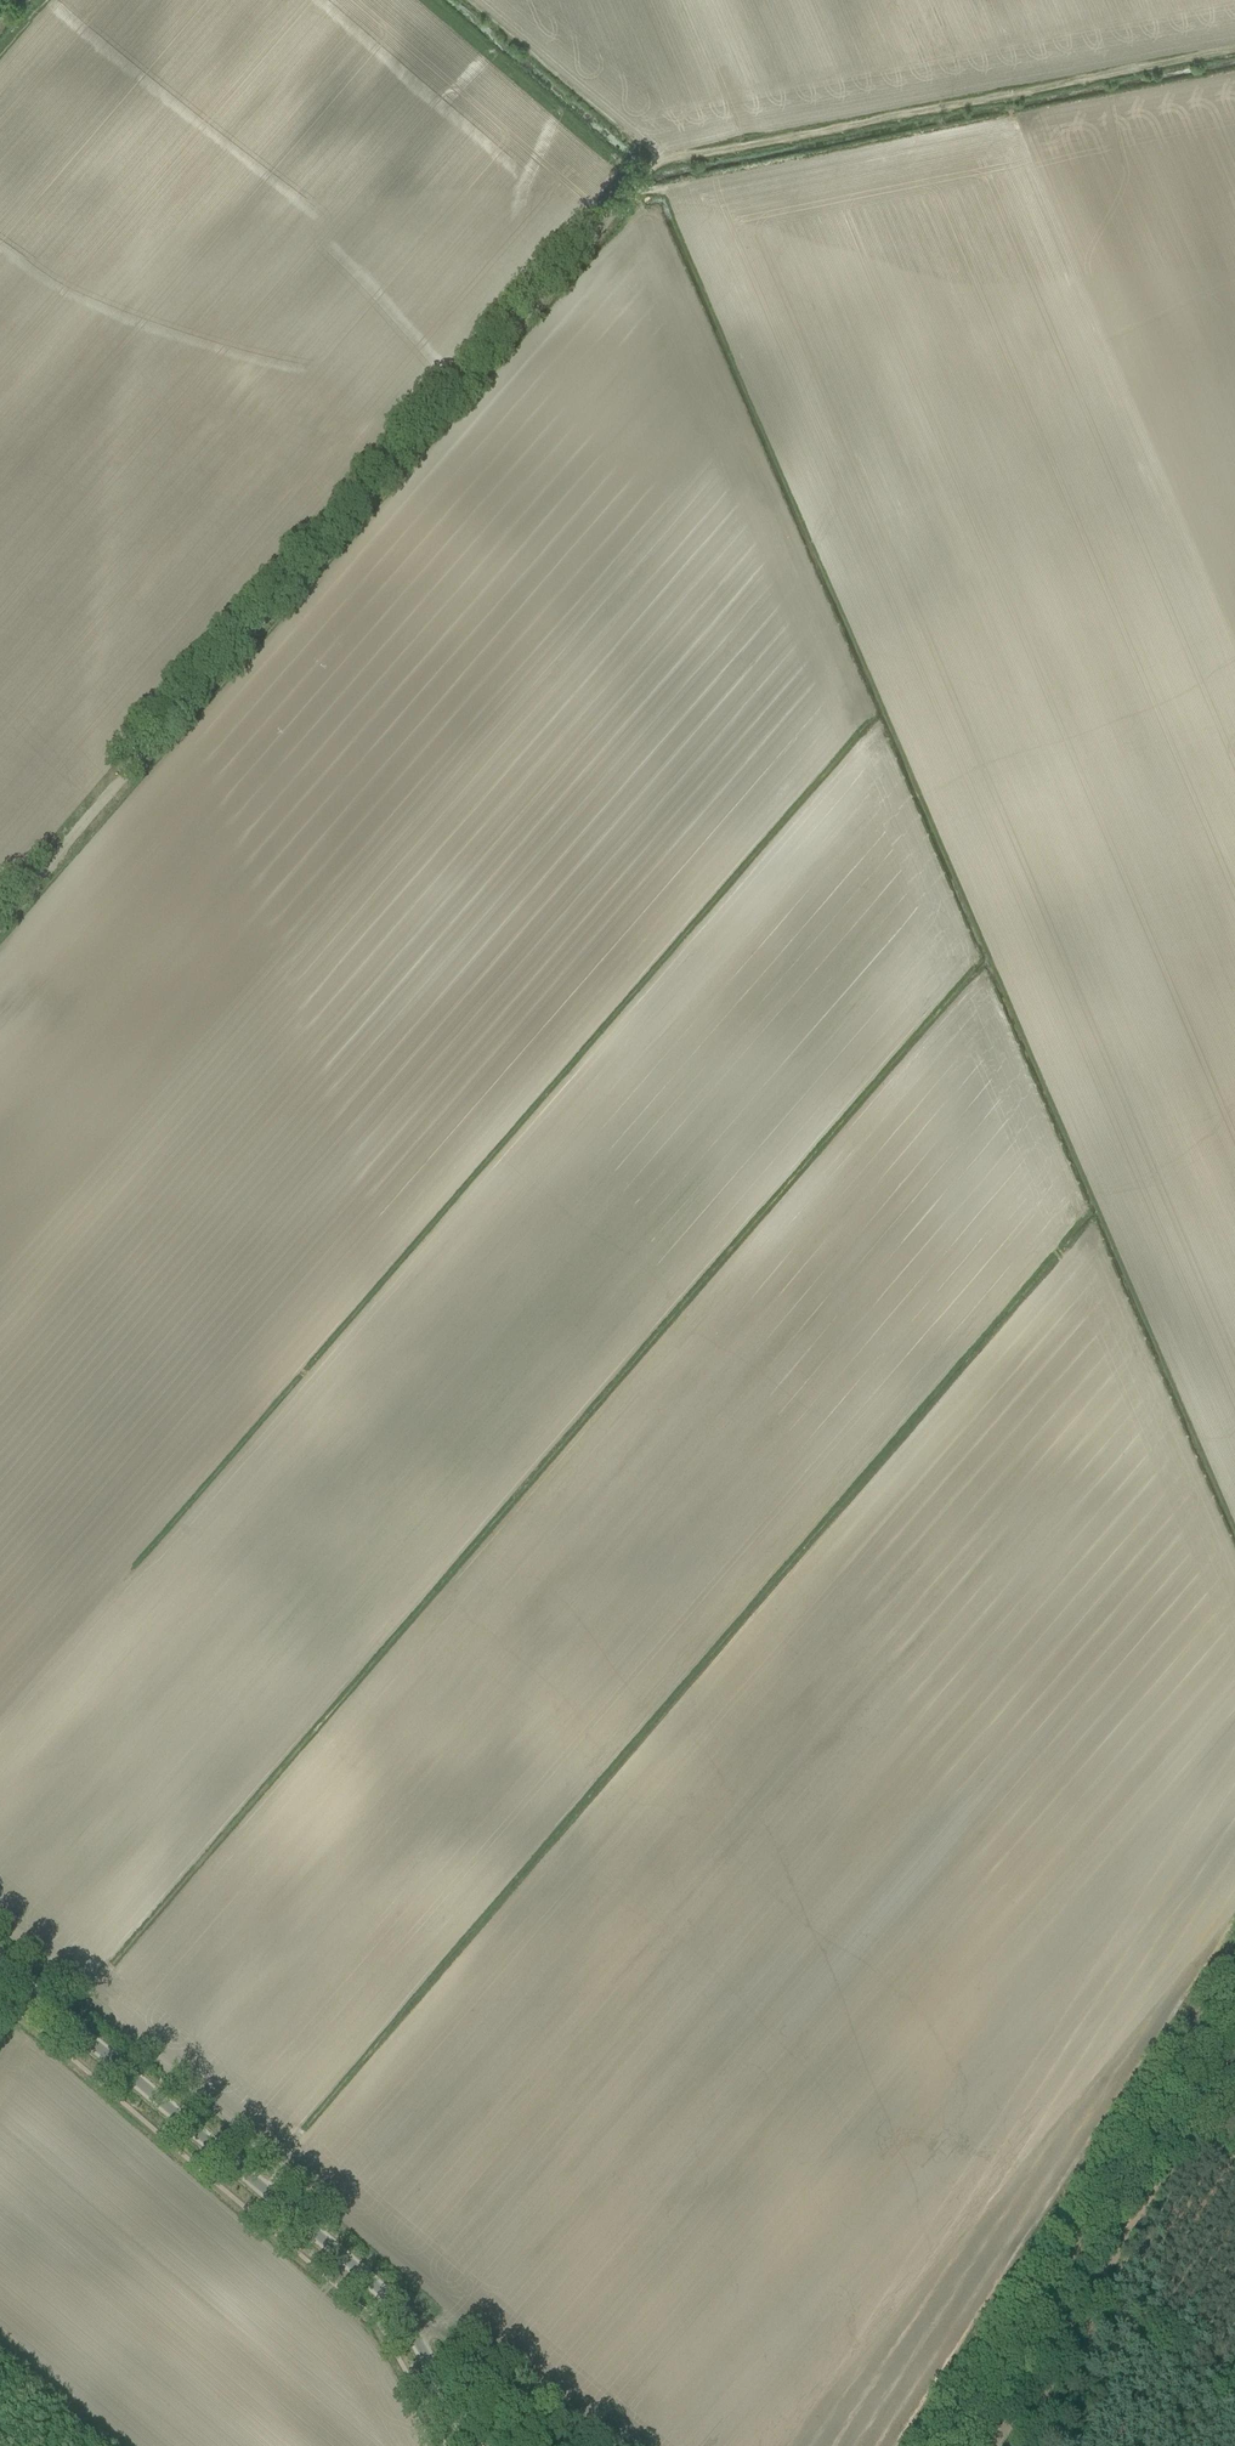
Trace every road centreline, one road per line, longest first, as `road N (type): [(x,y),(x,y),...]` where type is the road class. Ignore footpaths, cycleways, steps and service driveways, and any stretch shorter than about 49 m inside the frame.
road 1 (tertiary): [(8,1974),(393,2304),(475,2445)]
road 2 (track): [(1234,2055),(984,2445)]

